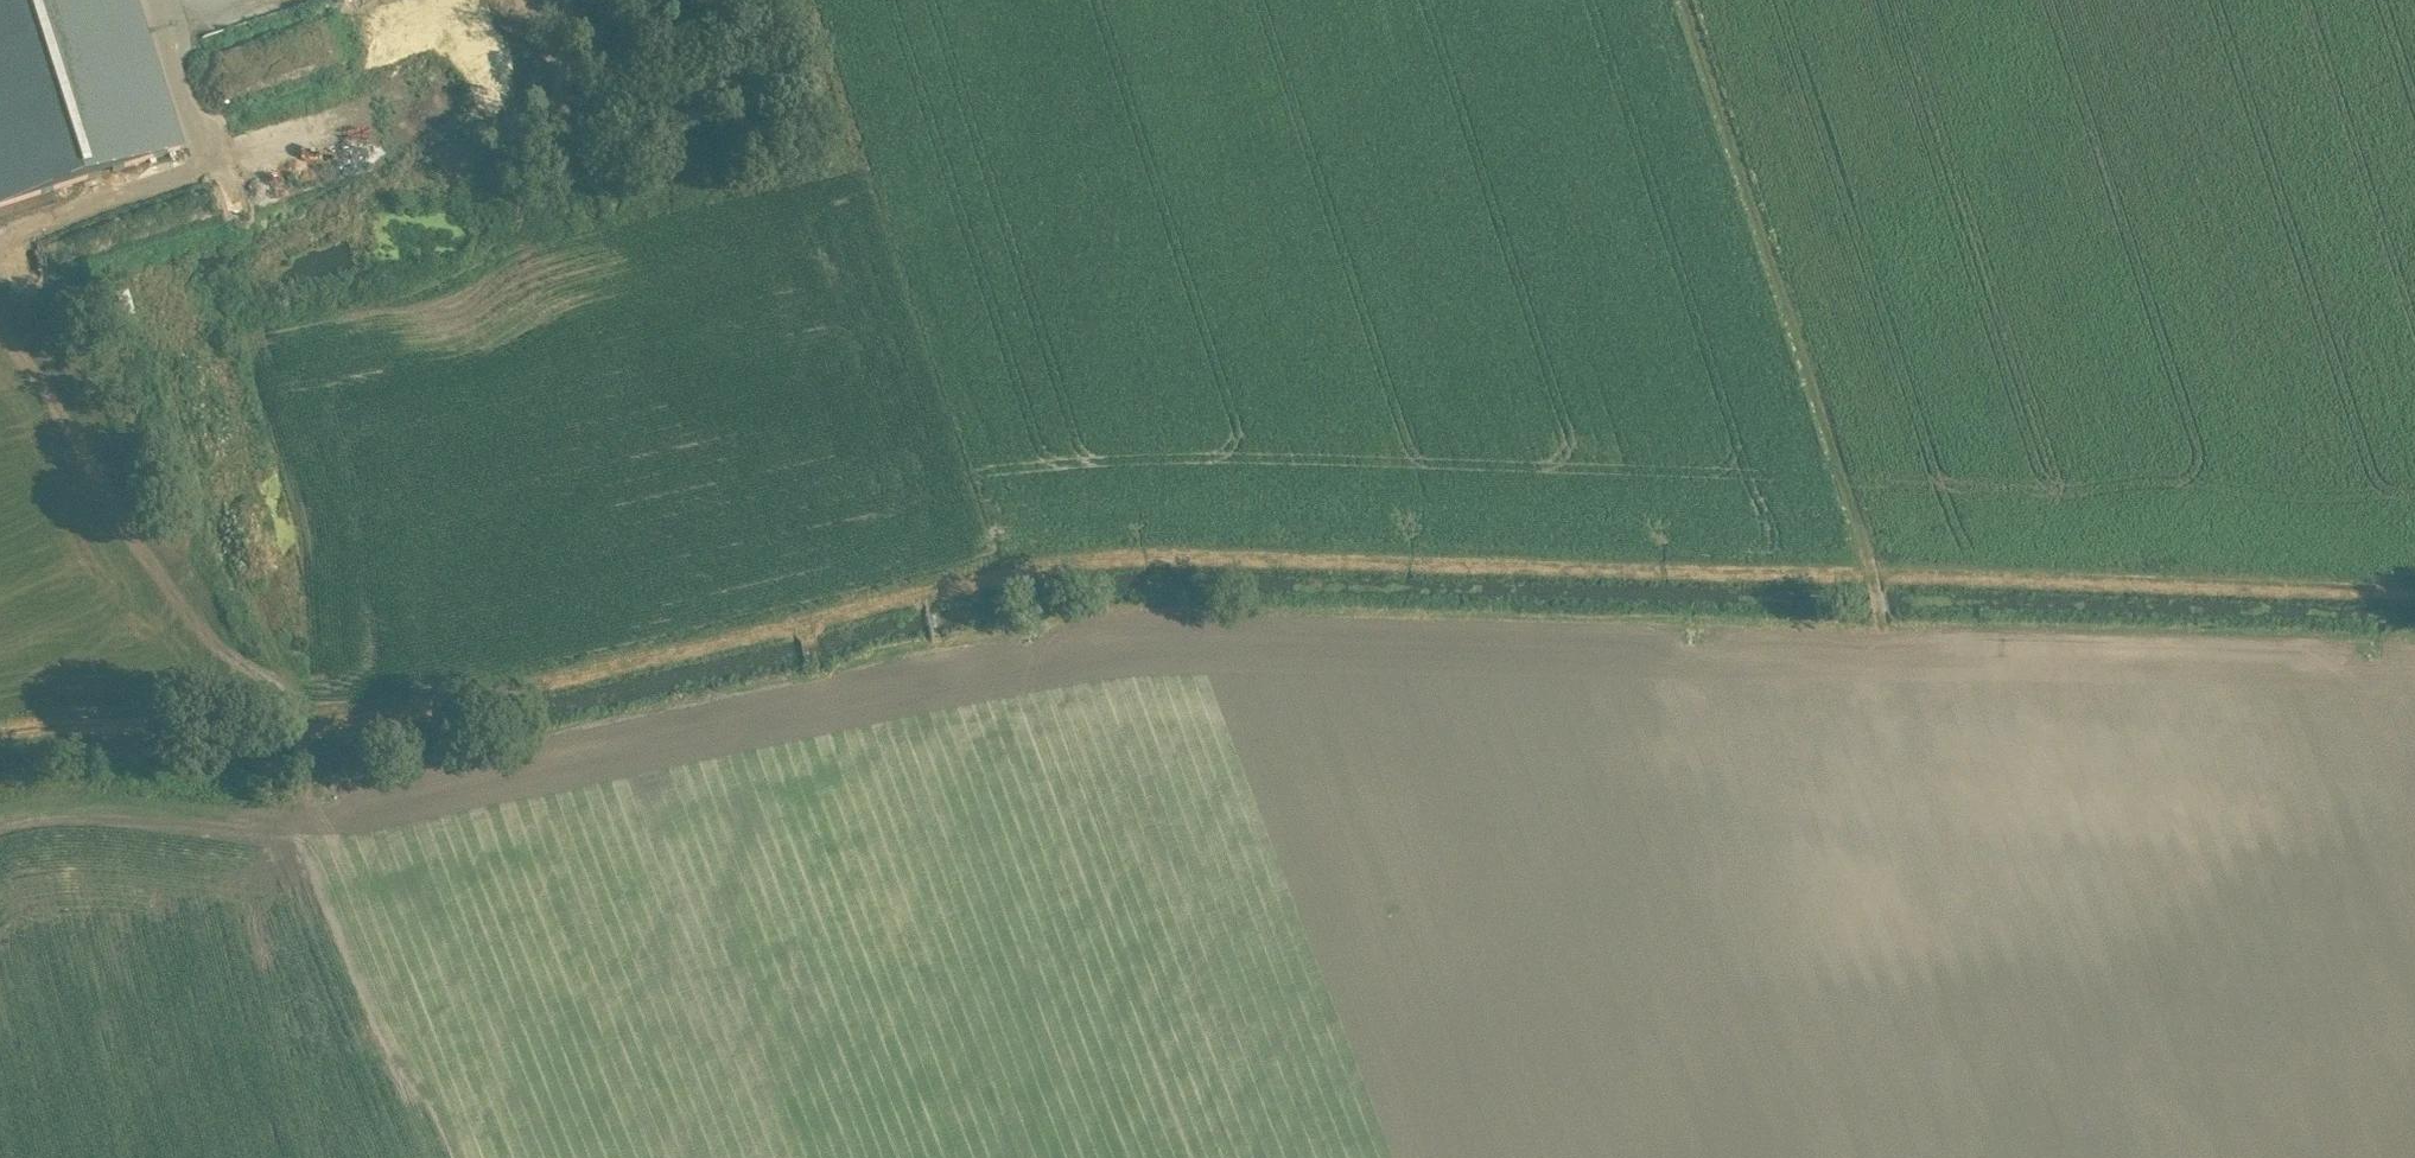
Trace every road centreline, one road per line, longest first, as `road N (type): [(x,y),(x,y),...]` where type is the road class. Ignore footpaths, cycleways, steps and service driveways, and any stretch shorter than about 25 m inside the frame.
road 1 (track): [(1875,583),(1678,0)]
road 2 (track): [(307,804),(292,685),(236,655),(147,553),(0,299)]
road 3 (track): [(1875,583),(2414,593)]
road 4 (track): [(0,271),(136,211)]

